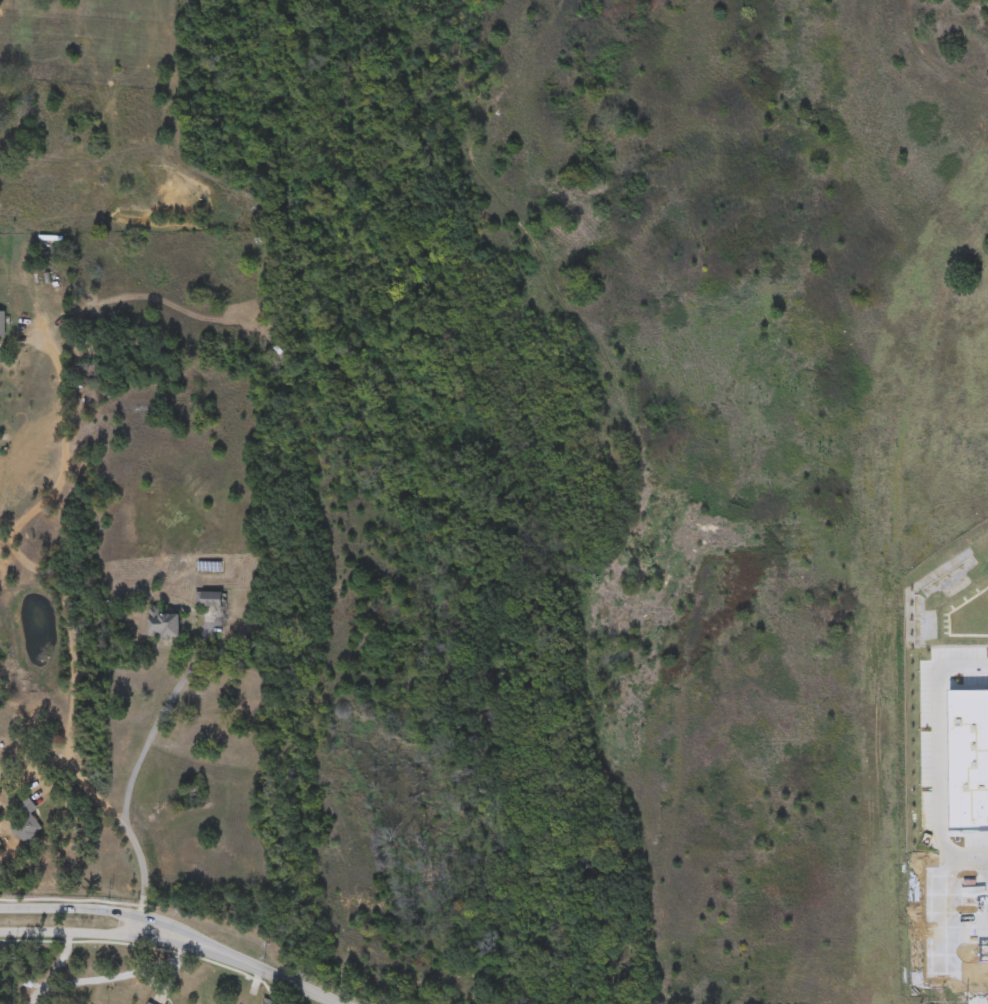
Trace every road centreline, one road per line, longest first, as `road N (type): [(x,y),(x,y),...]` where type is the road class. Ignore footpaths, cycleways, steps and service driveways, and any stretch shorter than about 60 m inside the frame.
road 1 (secondary): [(222,953),(149,917),(0,907)]
road 2 (secondary): [(0,932),(132,936),(222,953)]
road 3 (secondary): [(337,1003),(222,953)]

